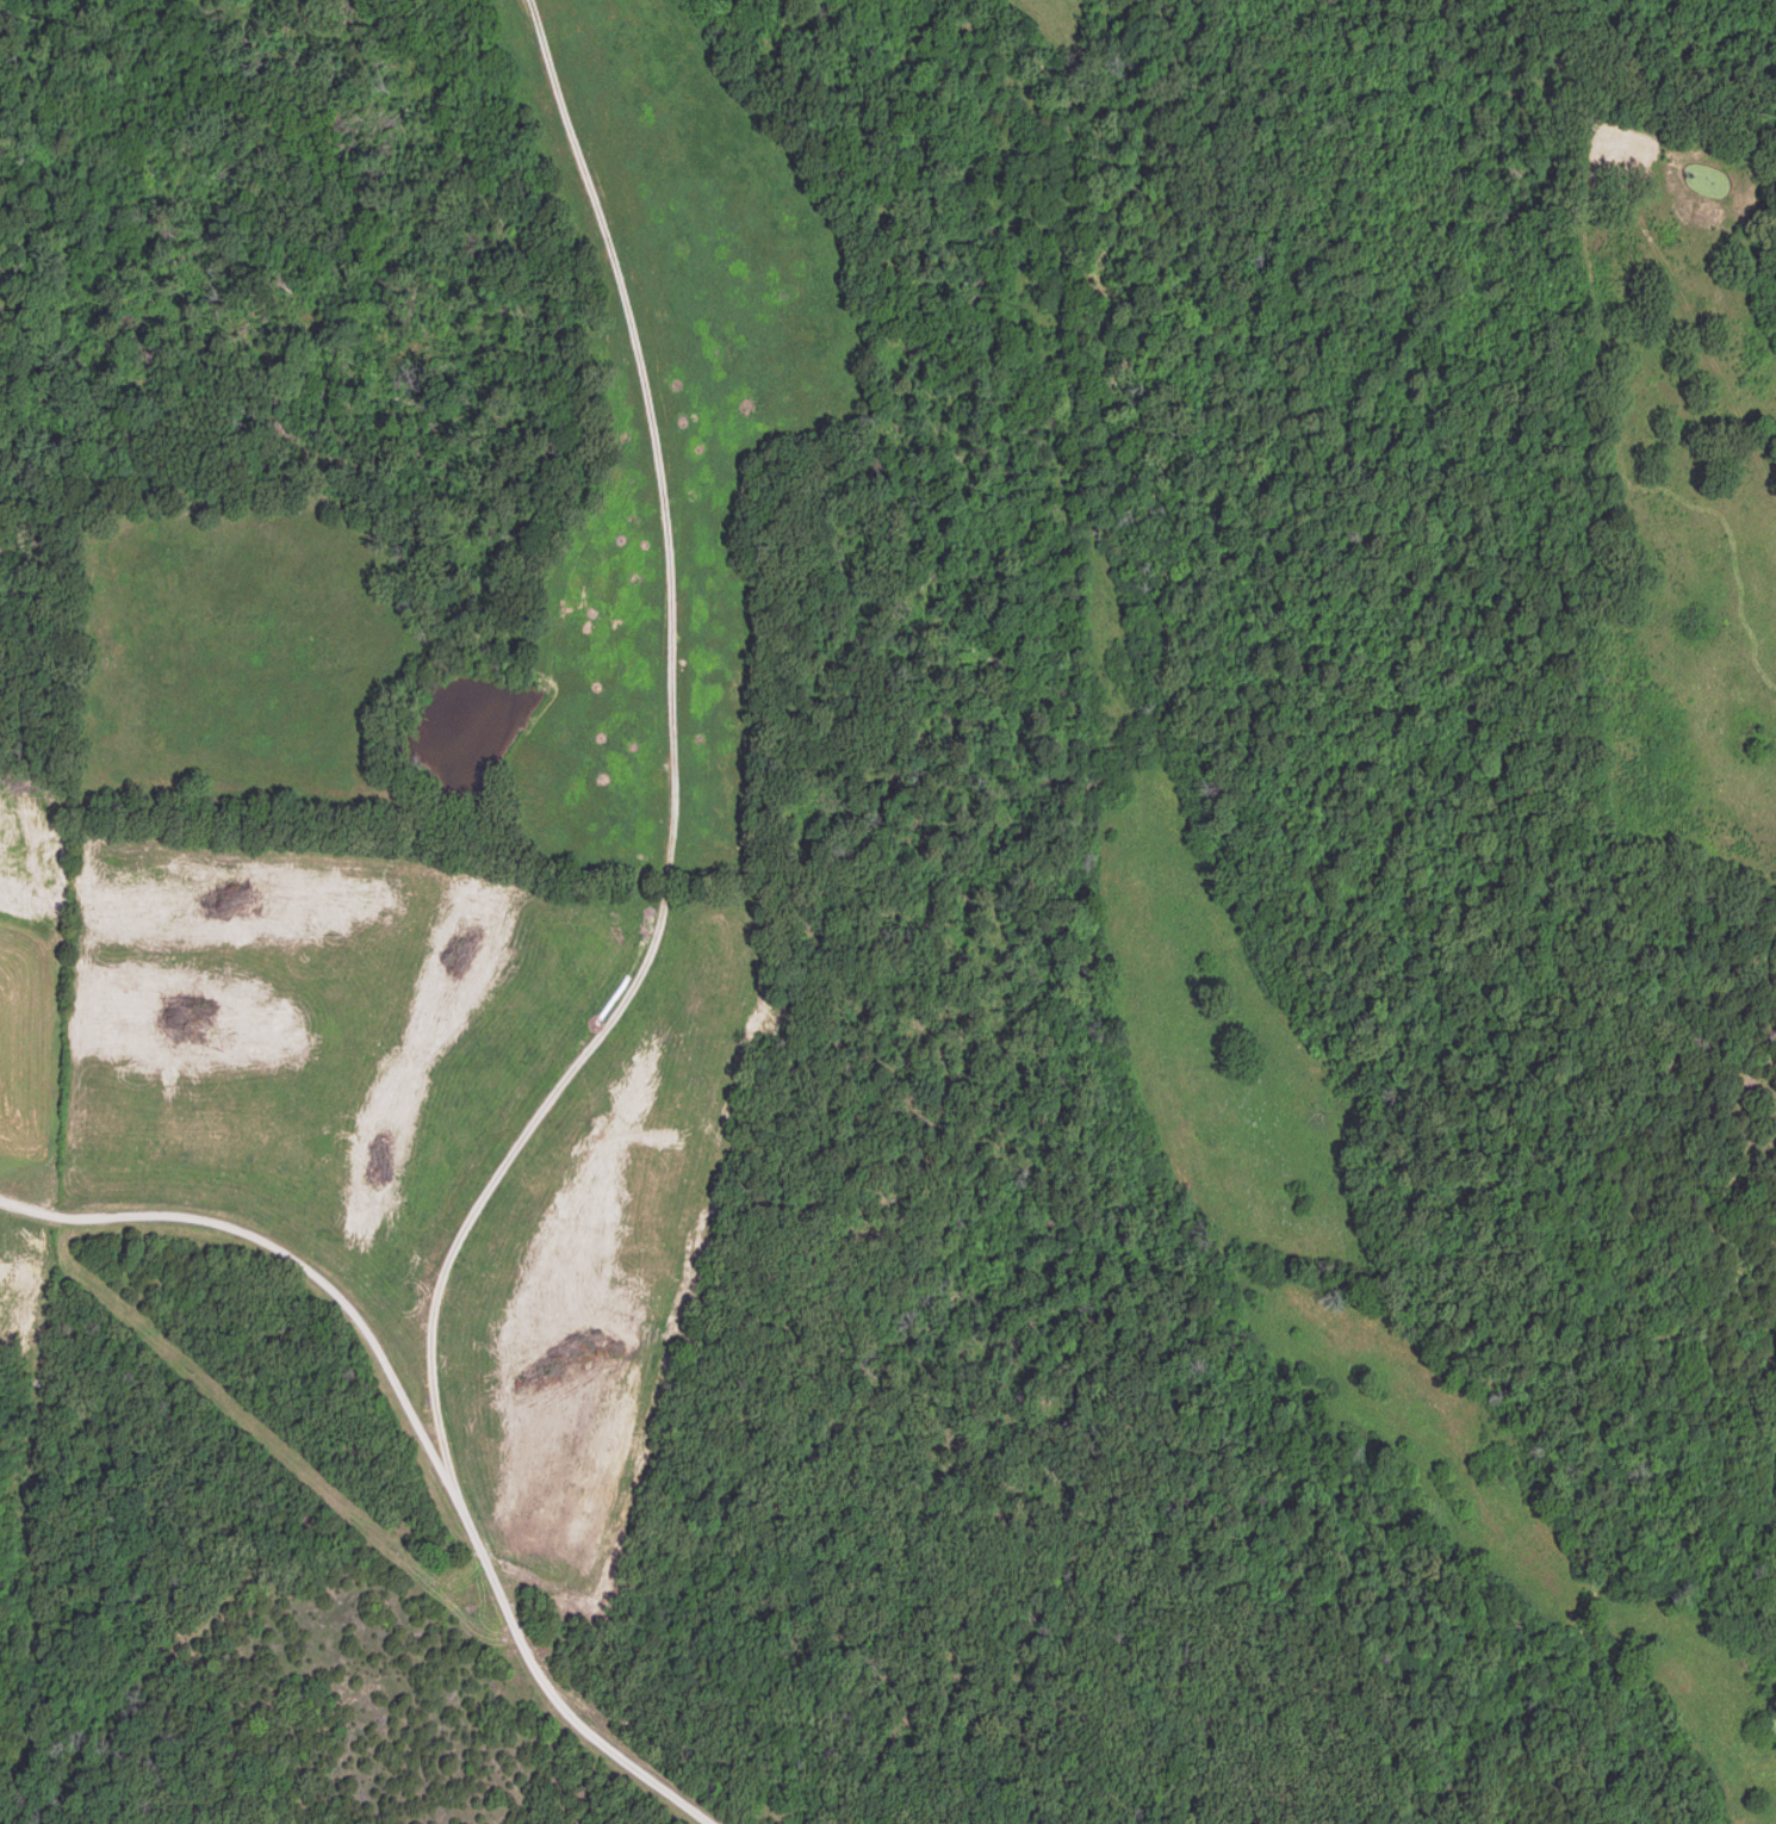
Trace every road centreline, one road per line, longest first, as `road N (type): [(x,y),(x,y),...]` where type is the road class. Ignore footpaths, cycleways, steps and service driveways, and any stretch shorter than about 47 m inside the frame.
road 1 (residential): [(687,1823),(553,1694),(455,1512),(431,1420),(431,1301),(521,1113),(566,1068),(695,792),(695,463),(604,166),(516,0)]

